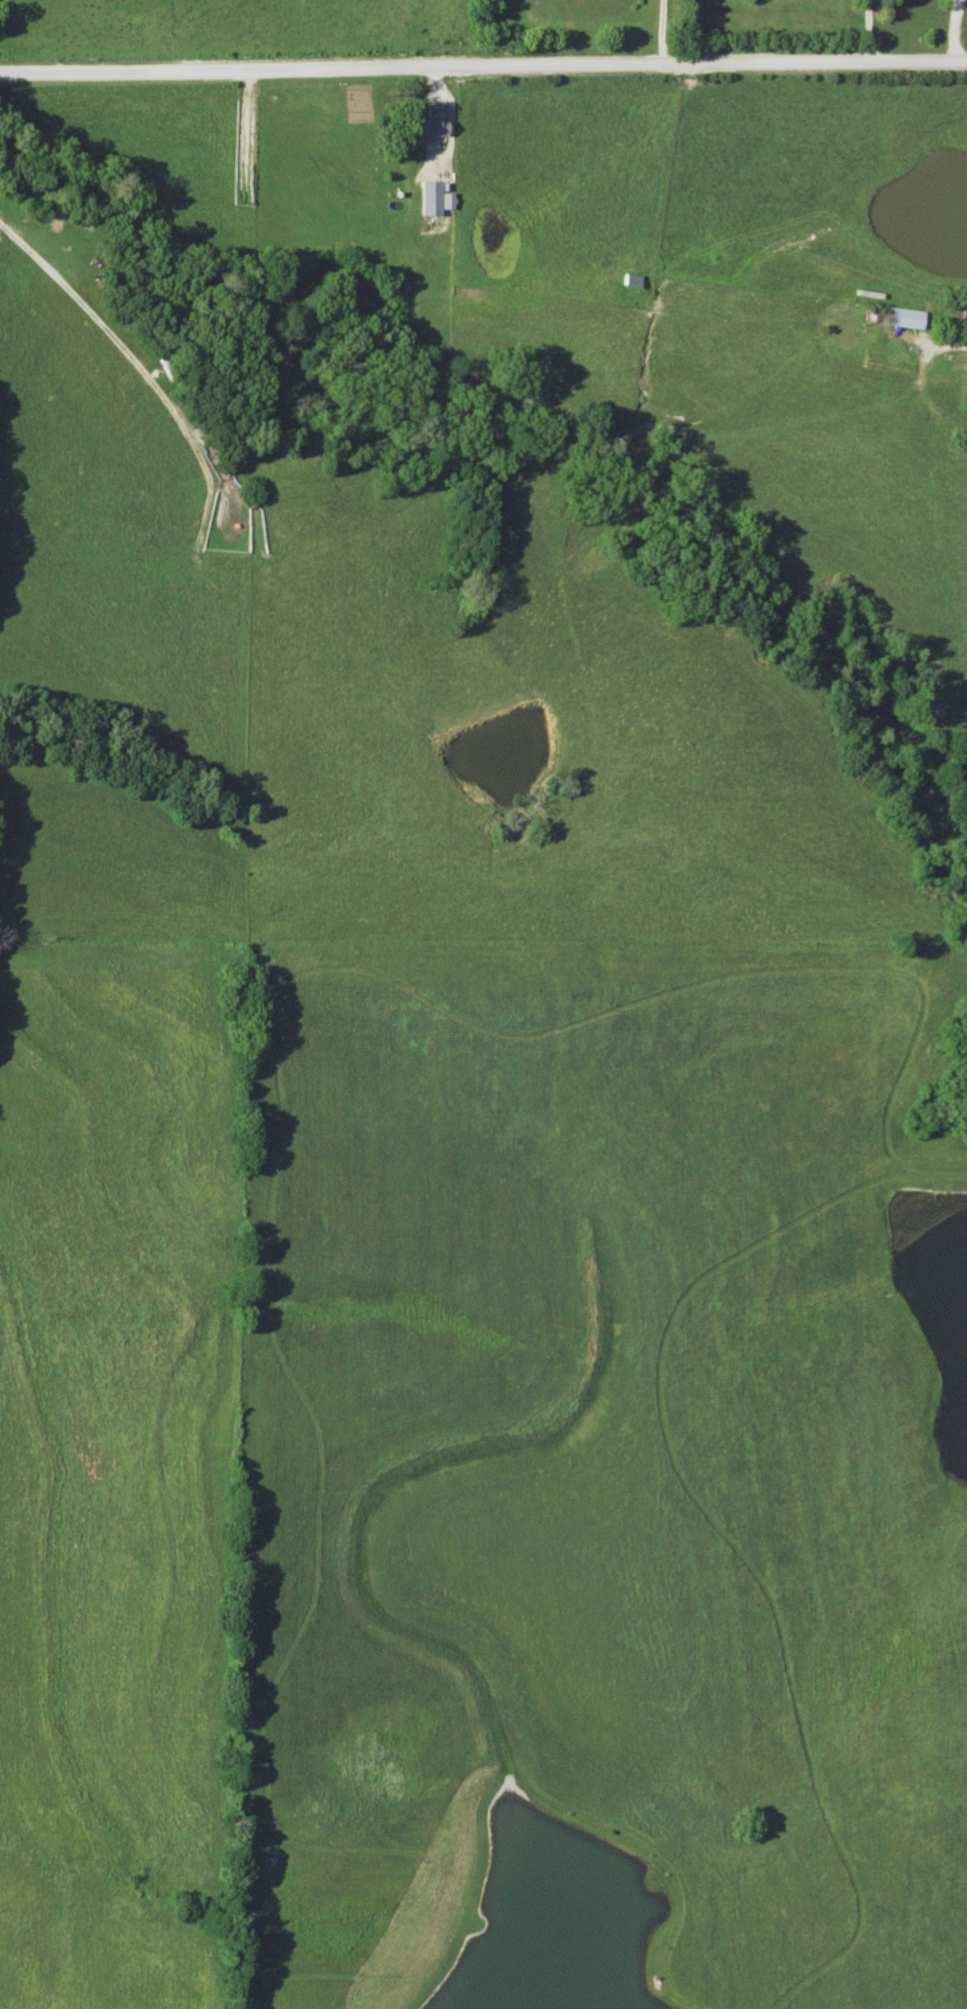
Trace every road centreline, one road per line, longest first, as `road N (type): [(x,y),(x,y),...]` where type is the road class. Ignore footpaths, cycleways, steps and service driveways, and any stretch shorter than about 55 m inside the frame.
road 1 (residential): [(0,63),(966,63)]

